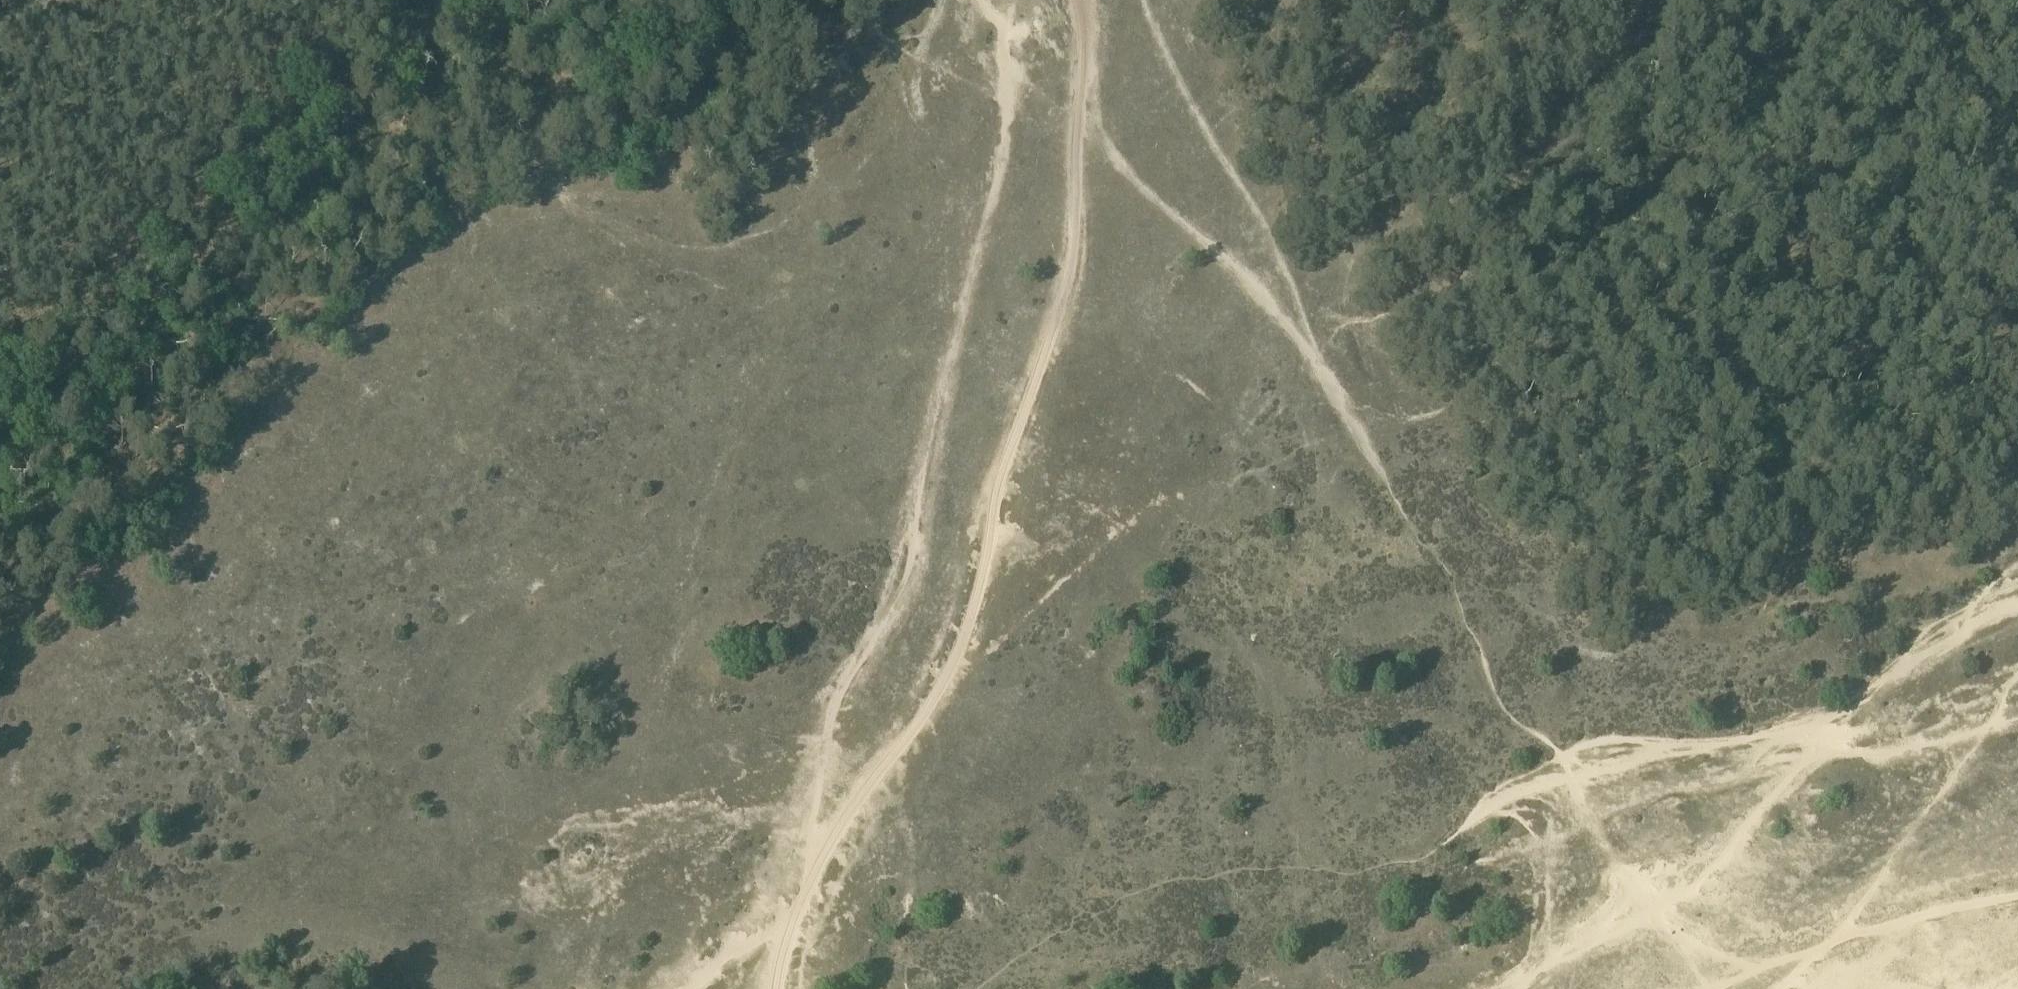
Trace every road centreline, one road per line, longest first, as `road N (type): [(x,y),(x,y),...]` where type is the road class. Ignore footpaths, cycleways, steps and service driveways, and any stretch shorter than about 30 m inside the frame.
road 1 (track): [(1076,0),(1086,29),(1076,121),(1077,308),(992,488),(948,683),(817,874),(779,973),(785,988)]
road 2 (track): [(2017,585),(1928,633),(1684,877),(1522,988)]

